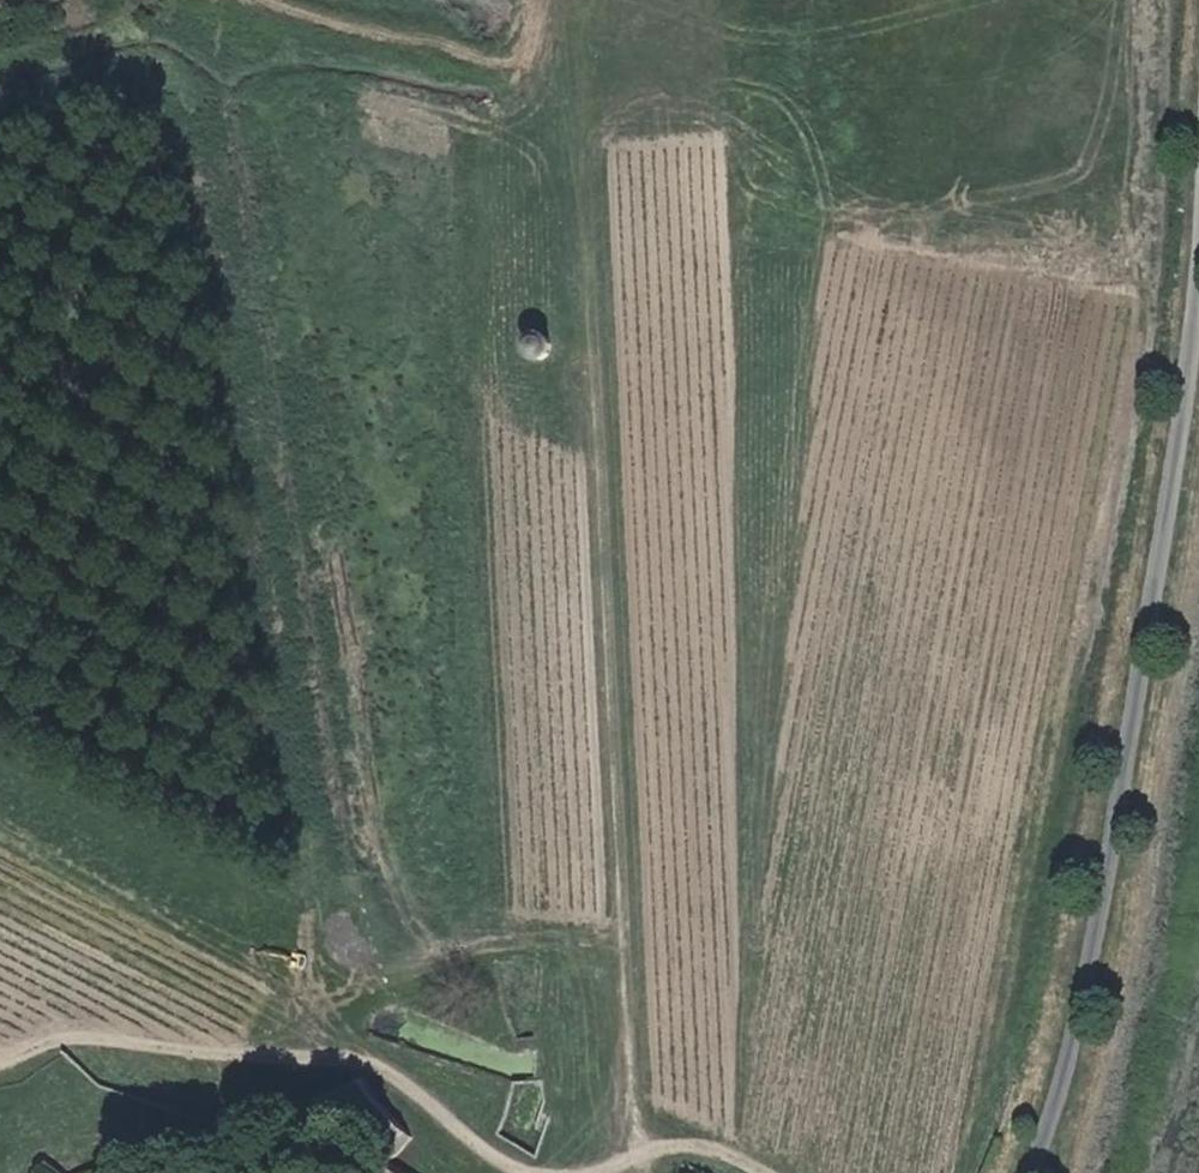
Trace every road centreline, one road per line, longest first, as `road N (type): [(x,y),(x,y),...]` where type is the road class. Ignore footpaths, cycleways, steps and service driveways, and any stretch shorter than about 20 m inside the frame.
road 1 (unclassified): [(1198,293),(1135,725),(1083,1010),(1034,1172)]
road 2 (track): [(559,1172),(501,1163),(376,1061),(76,1024),(0,1065)]
road 3 (track): [(740,1172),(686,1149),(584,1172)]

